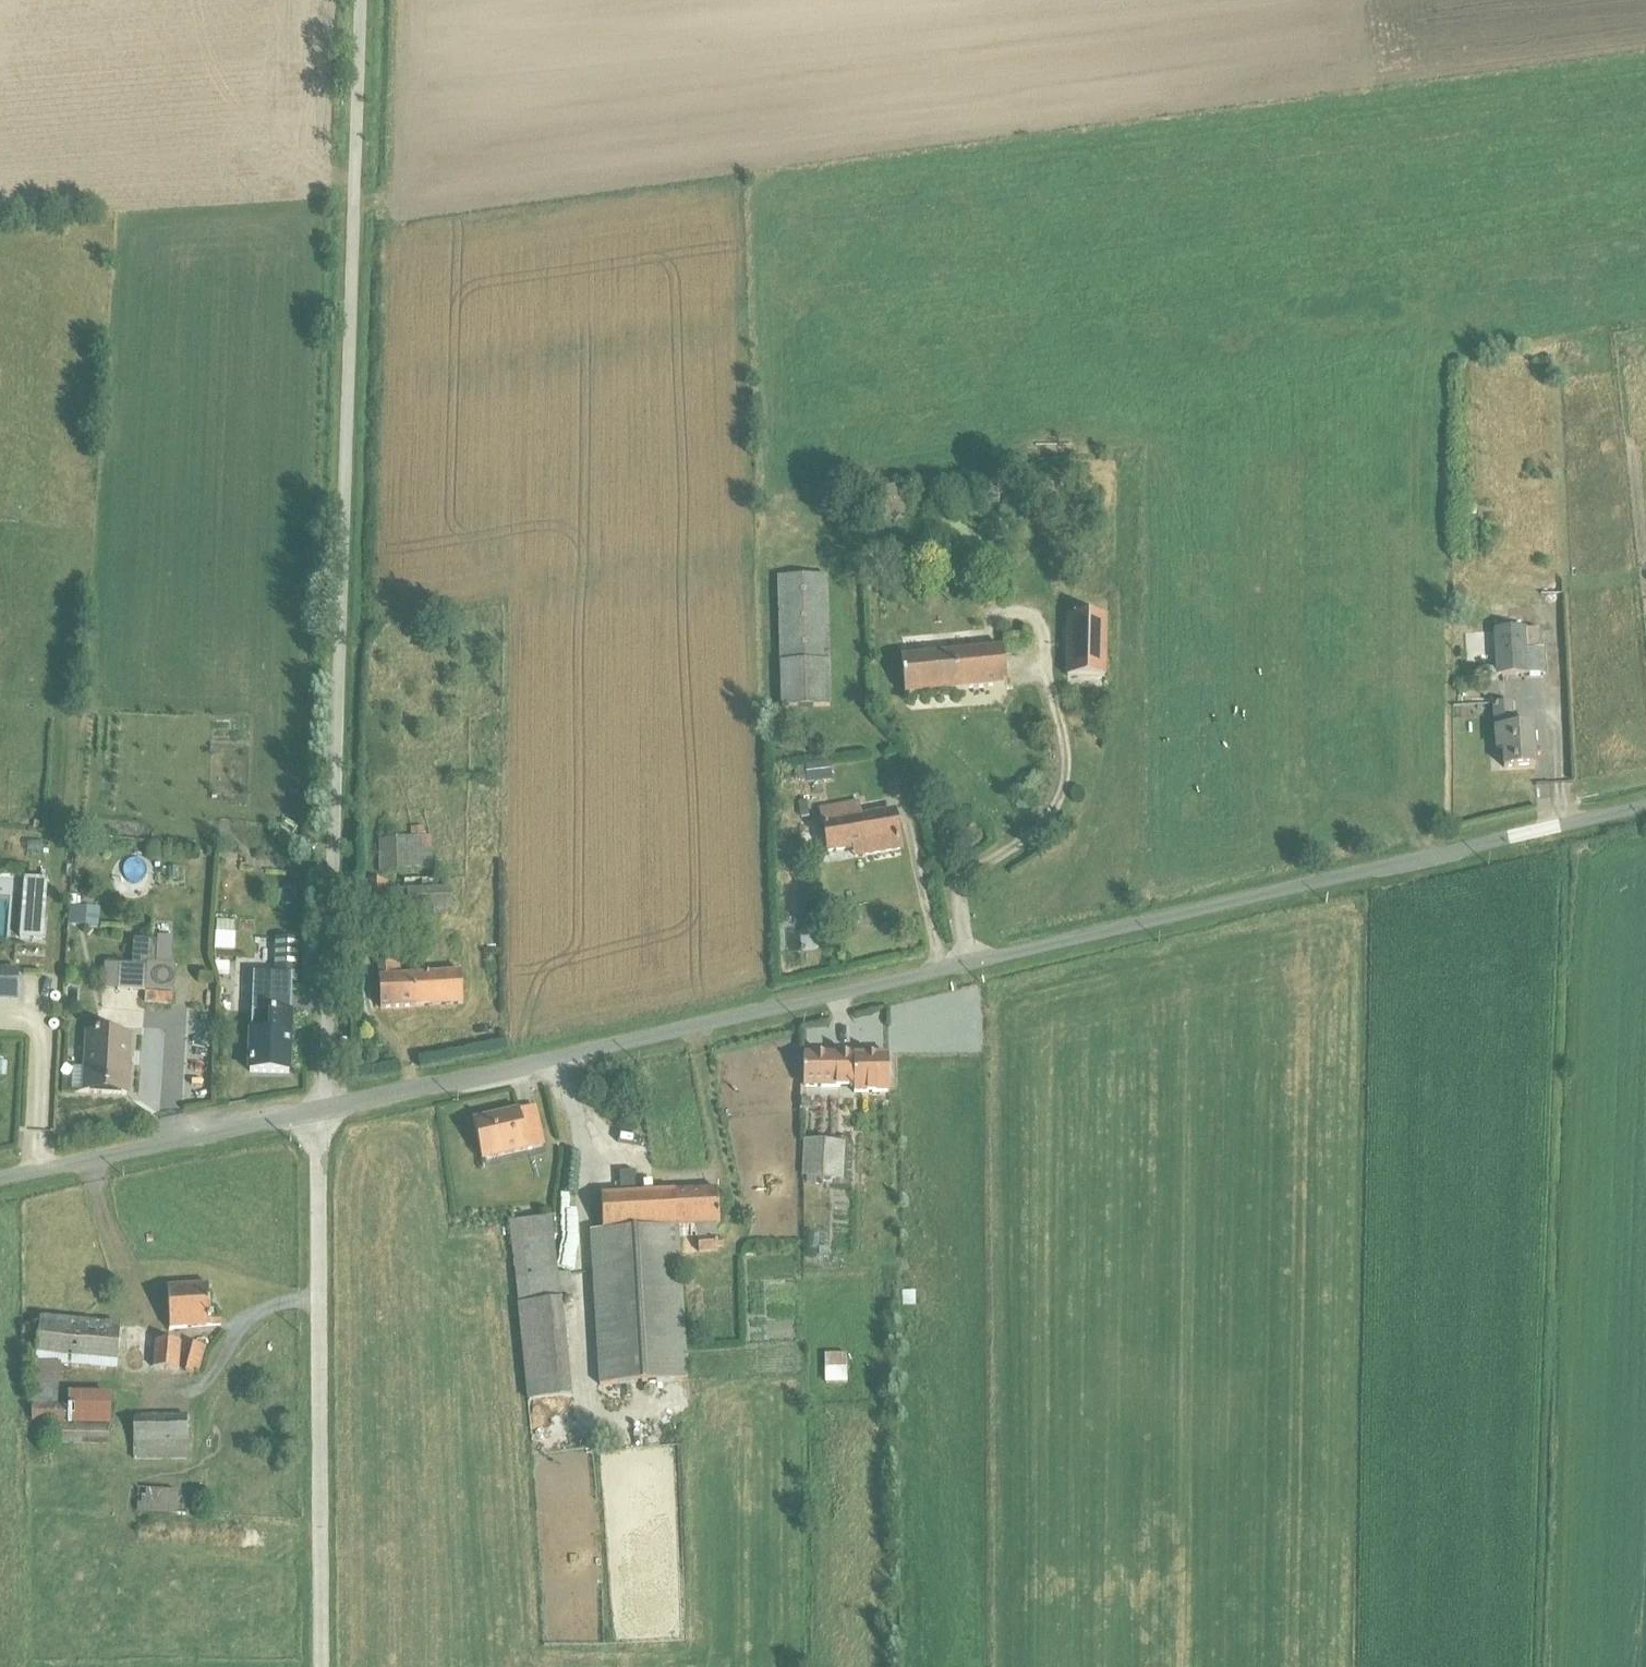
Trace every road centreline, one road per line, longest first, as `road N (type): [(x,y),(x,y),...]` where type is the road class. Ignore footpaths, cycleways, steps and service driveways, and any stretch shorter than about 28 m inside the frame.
road 1 (unclassified): [(1645,808),(322,1113)]
road 2 (unclassified): [(322,1113),(363,0)]
road 3 (unclassified): [(323,1666),(322,1113)]
road 4 (unclassified): [(322,1113),(0,1182)]

